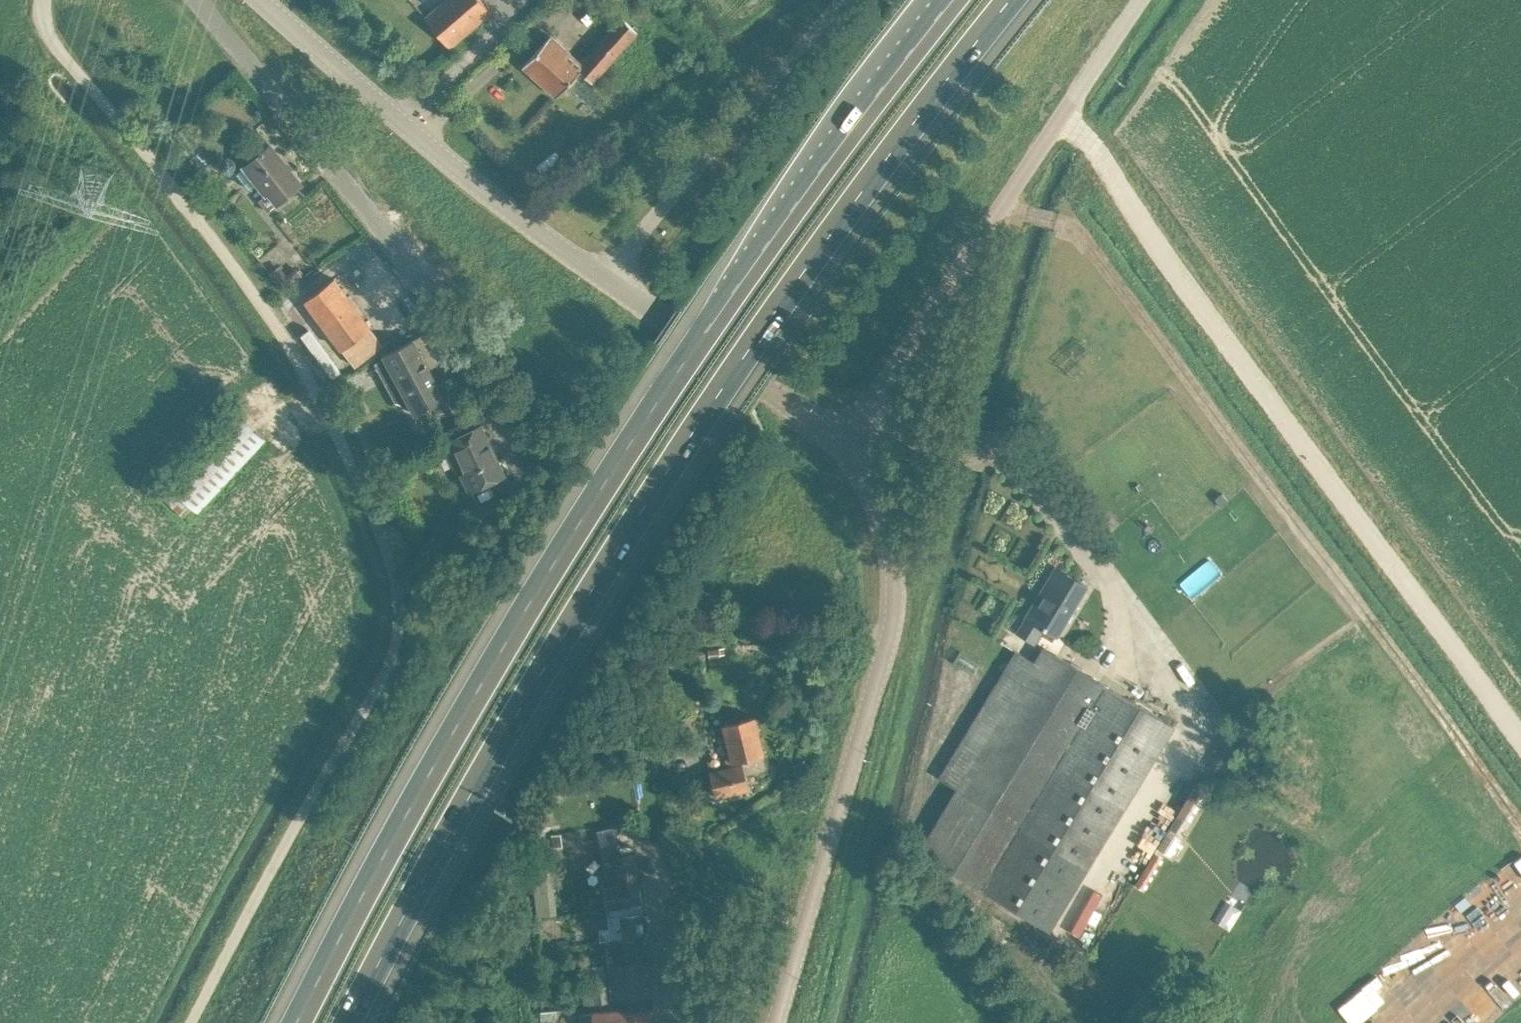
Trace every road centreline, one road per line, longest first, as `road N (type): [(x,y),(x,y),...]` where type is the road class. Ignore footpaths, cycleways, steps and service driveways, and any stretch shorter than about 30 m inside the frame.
road 1 (motorway): [(349,1022),(548,662),(723,388),(1013,0)]
road 2 (motorway): [(952,0),(685,361),(508,637),(297,1022)]
road 3 (unclassified): [(190,1022),(390,643),(388,567),(377,523),(323,404),(197,219),(53,47),(46,0)]
road 4 (track): [(1061,122),(1100,151),(1128,206),(1520,744)]
road 5 (tertiary): [(775,1022),(895,615),(897,579),(881,516),(839,444)]
road 6 (residential): [(536,489),(443,314),(389,233),(189,0)]
road 7 (unclassified): [(839,444),(1149,0)]
road 8 (tertiary): [(603,276),(418,139),(254,0)]
road 9 (unclassified): [(603,276),(843,0)]
road 10 (tertiary): [(839,444),(603,276)]
road 11 (residential): [(654,848),(674,1022)]

